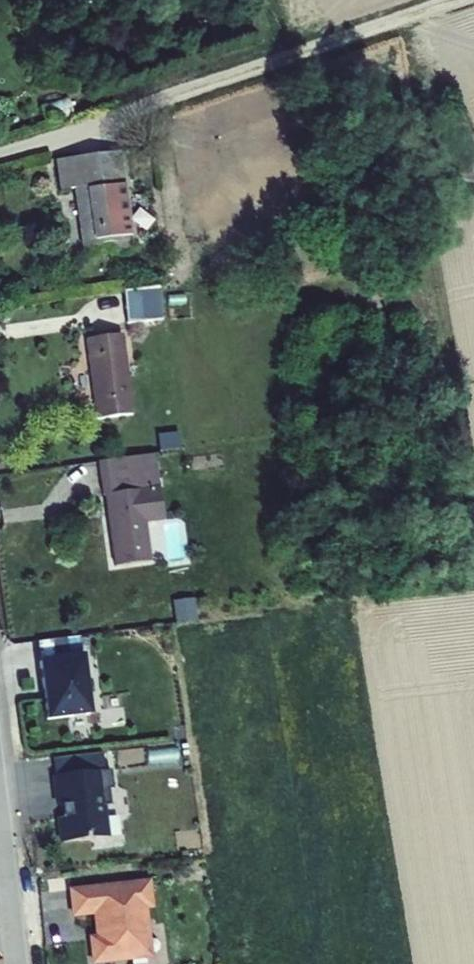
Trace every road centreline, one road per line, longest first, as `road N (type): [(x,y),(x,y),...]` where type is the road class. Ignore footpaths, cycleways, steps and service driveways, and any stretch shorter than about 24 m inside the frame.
road 1 (track): [(116,113),(454,0)]
road 2 (residential): [(15,963),(0,839)]
road 3 (residential): [(0,149),(116,113)]

